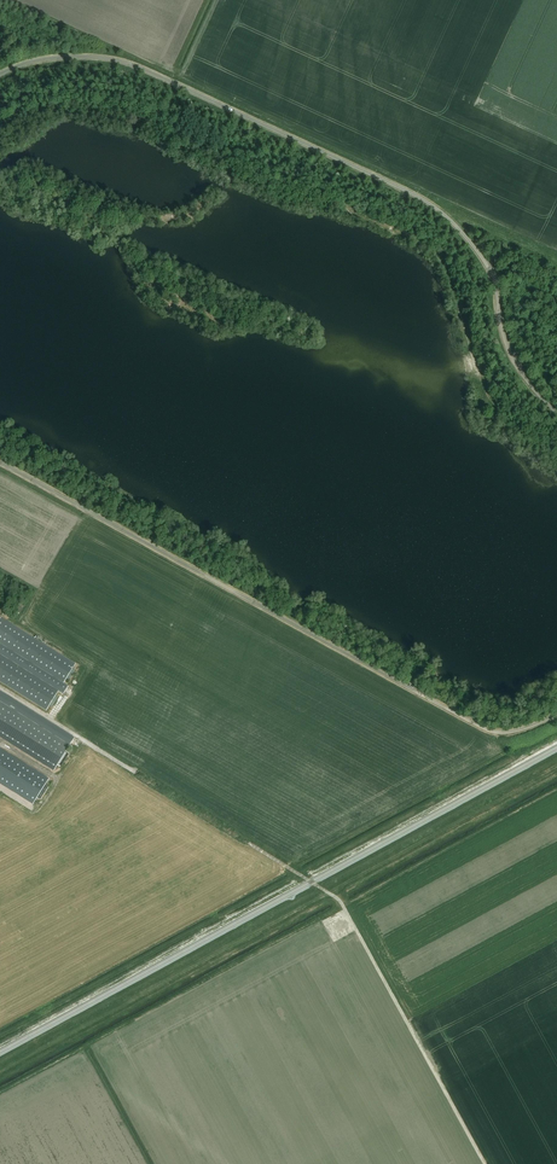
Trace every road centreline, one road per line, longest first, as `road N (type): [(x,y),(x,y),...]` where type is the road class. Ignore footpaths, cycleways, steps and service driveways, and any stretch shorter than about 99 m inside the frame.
road 1 (unclassified): [(556,413),(507,349),(485,262),(431,205),(129,65),(60,56),(0,76)]
road 2 (unclassified): [(0,463),(486,729),(512,731),(556,715)]

